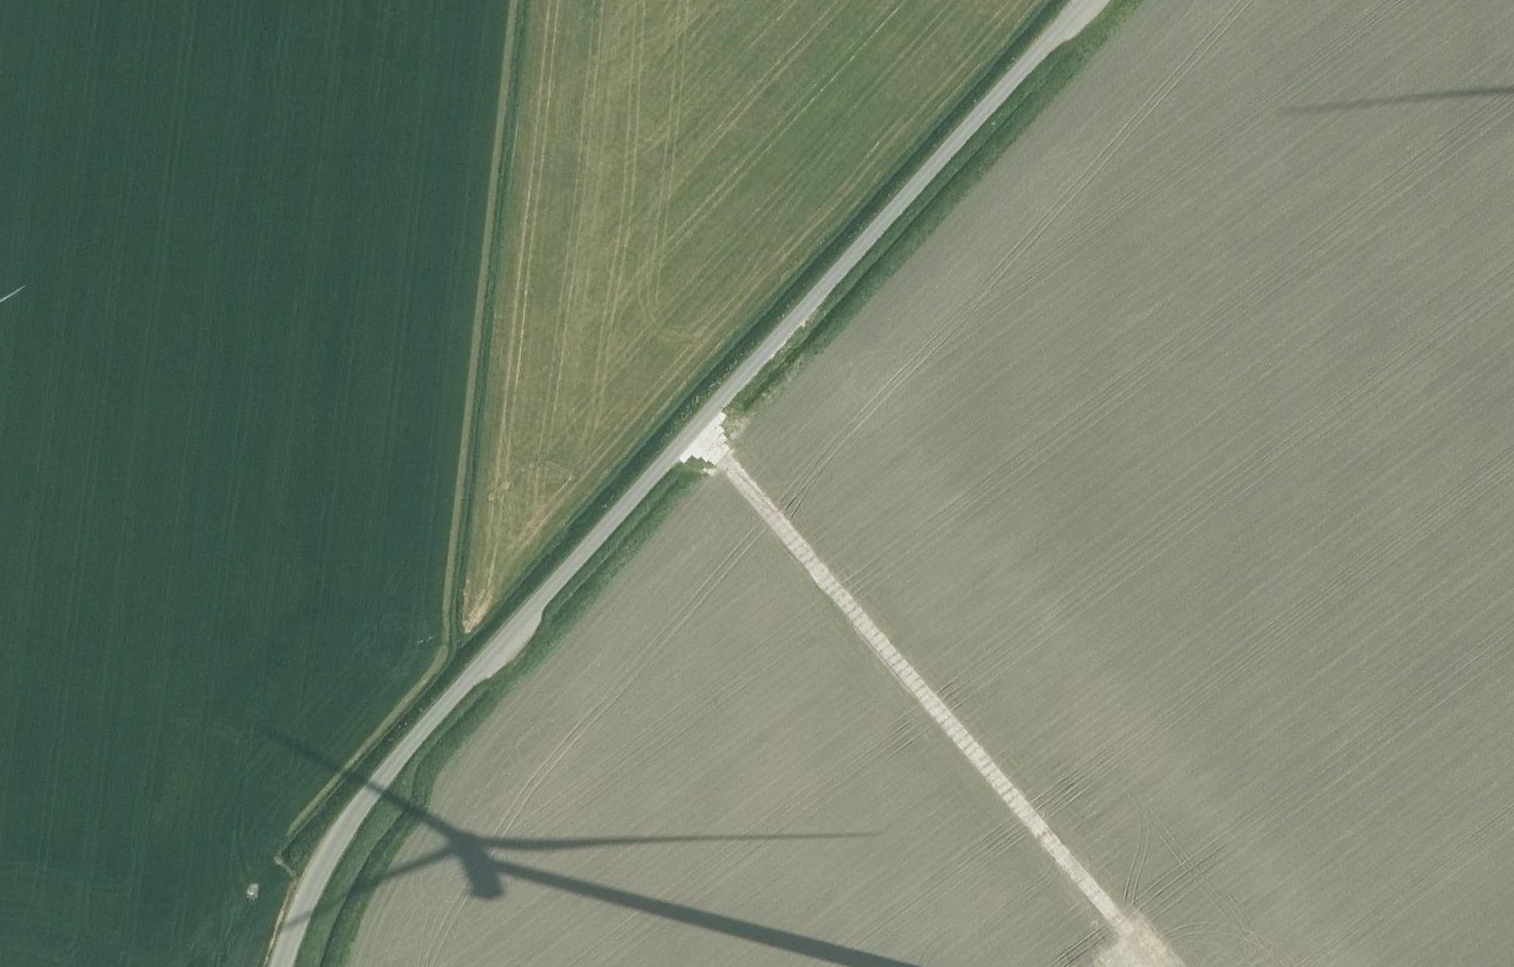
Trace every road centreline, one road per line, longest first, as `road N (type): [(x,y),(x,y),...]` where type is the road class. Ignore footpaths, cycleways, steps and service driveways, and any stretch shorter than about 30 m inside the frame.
road 1 (unclassified): [(293,966),(340,851),(473,675),(853,243),(1087,0)]

